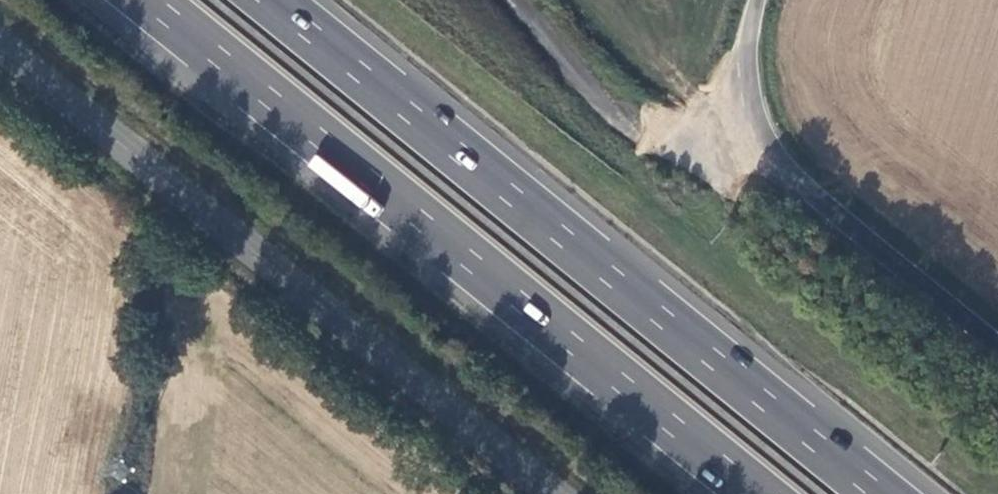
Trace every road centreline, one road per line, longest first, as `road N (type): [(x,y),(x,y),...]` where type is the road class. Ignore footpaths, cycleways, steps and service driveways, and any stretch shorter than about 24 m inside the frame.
road 1 (trunk): [(879,493),(268,0)]
road 2 (trunk): [(145,0),(754,493)]
road 3 (tertiary): [(0,58),(535,493)]

